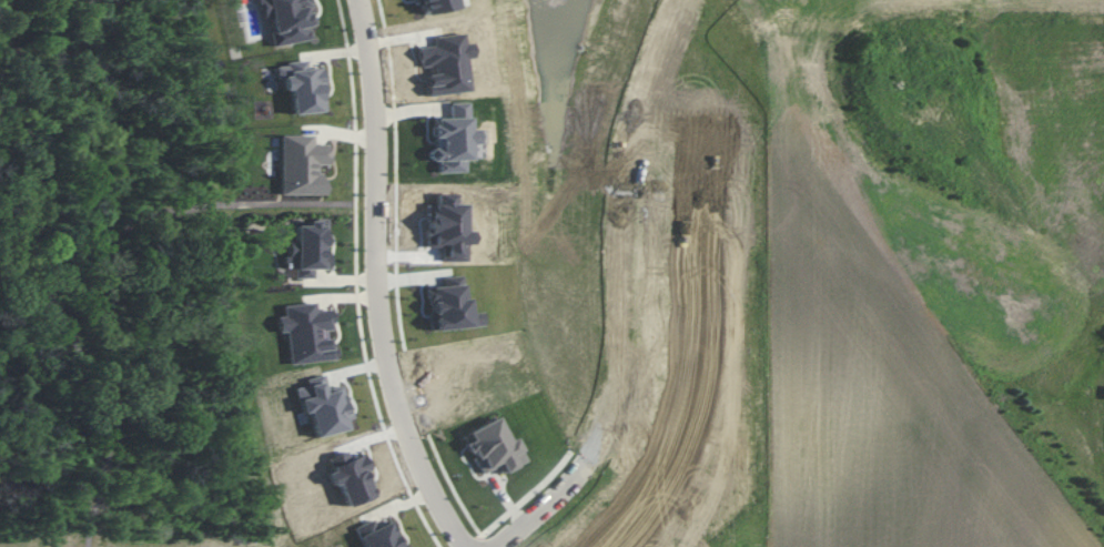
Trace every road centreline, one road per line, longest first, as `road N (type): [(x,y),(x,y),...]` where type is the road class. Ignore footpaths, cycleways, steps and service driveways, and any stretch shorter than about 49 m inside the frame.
road 1 (residential): [(500,546),(573,486),(618,404),(628,359),(630,155),(689,0)]
road 2 (residential): [(359,0),(374,85),(386,350),(409,439),(467,546)]

